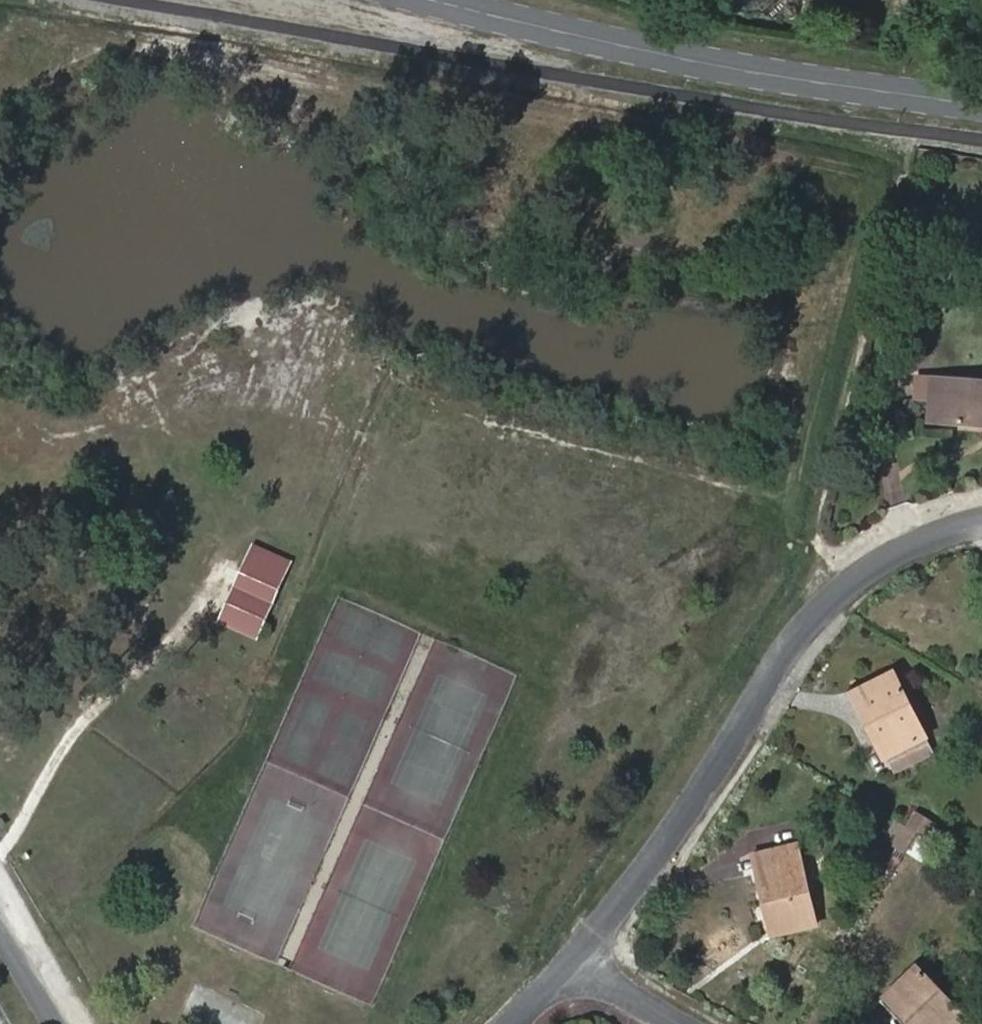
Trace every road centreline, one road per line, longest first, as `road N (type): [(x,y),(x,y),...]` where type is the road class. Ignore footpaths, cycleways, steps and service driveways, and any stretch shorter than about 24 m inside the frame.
road 1 (residential): [(582,960),(822,613),(880,567),(981,524)]
road 2 (tertiary): [(981,104),(640,50),(435,0)]
road 3 (residential): [(63,1023),(0,920)]

